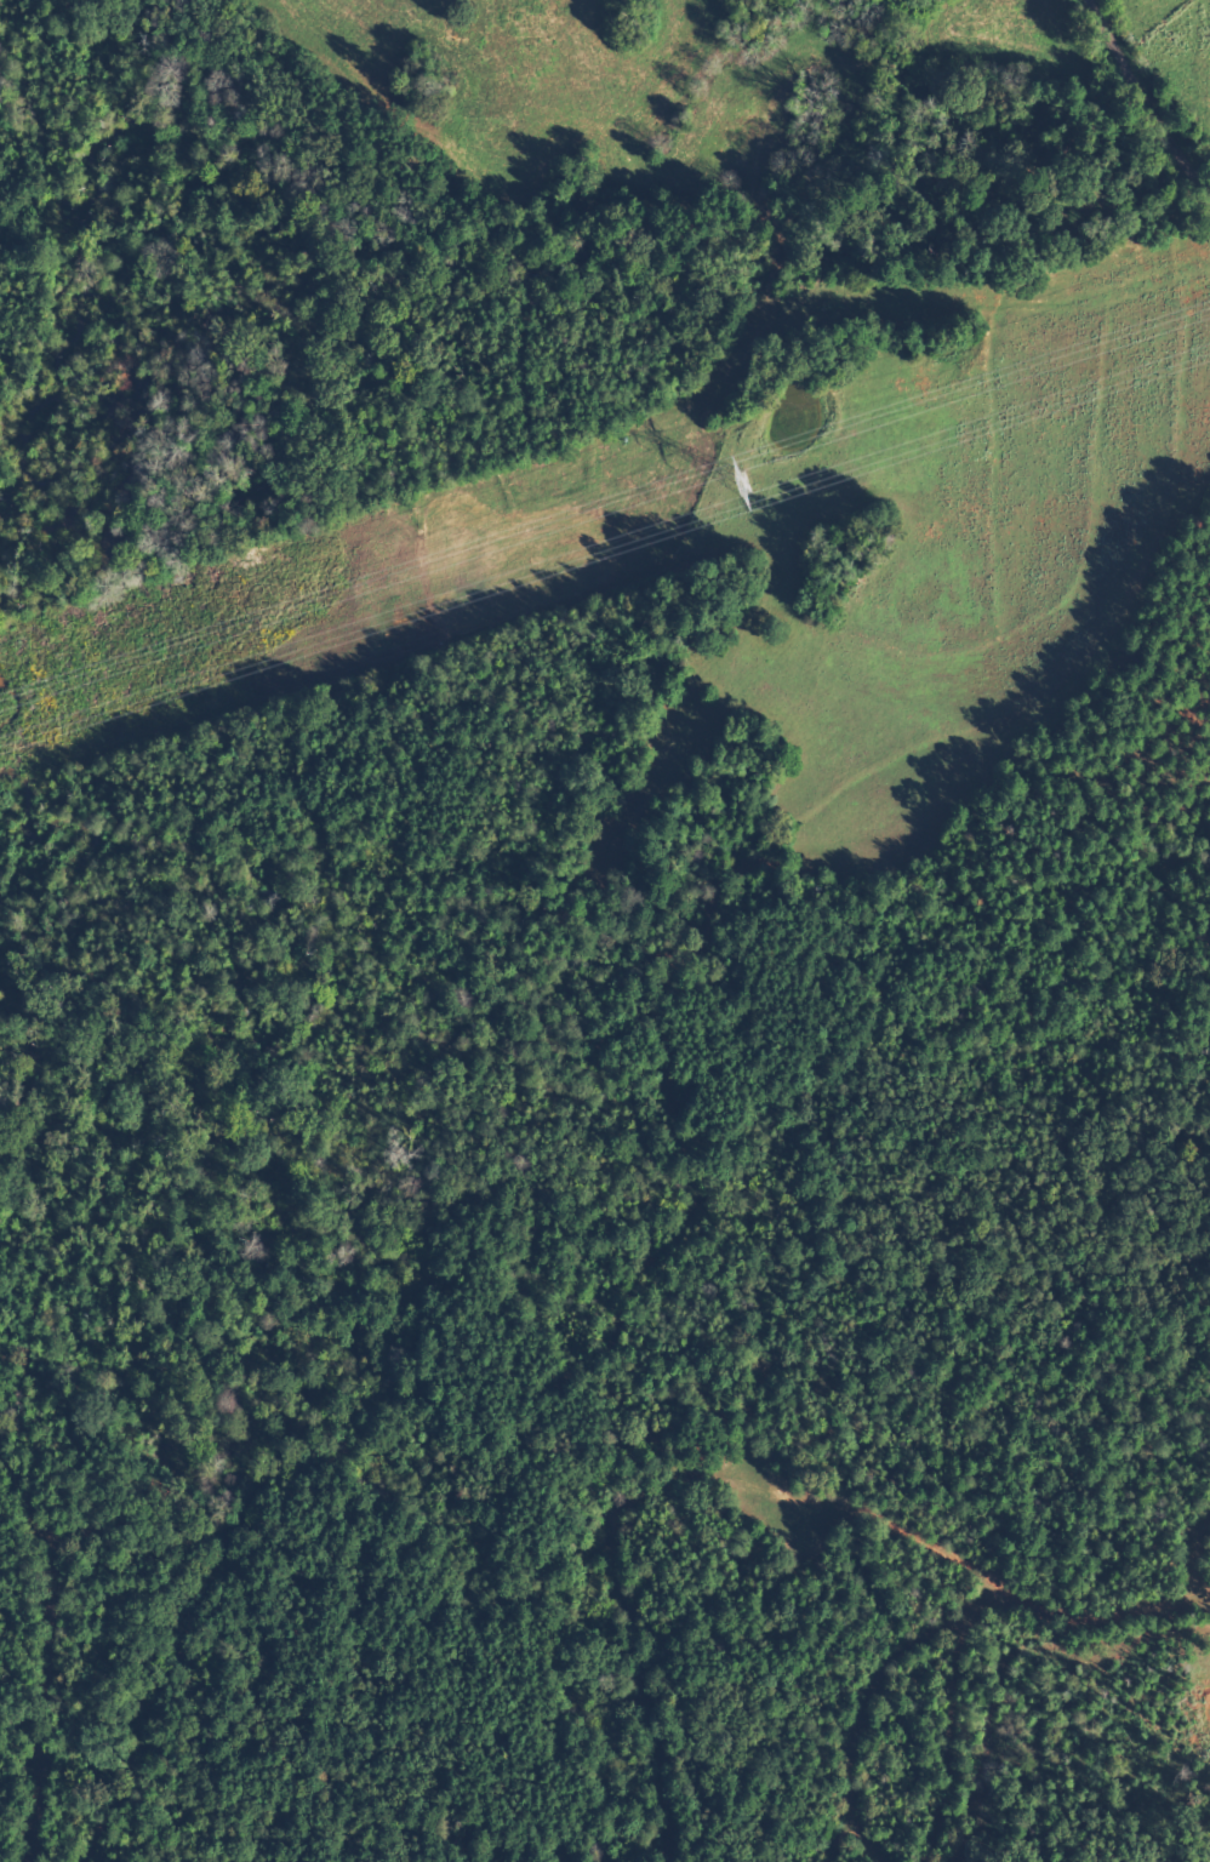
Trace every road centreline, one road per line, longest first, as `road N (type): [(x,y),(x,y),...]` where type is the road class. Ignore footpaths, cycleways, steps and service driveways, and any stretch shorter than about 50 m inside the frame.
road 1 (residential): [(1209,231),(1135,137),(1055,0)]

